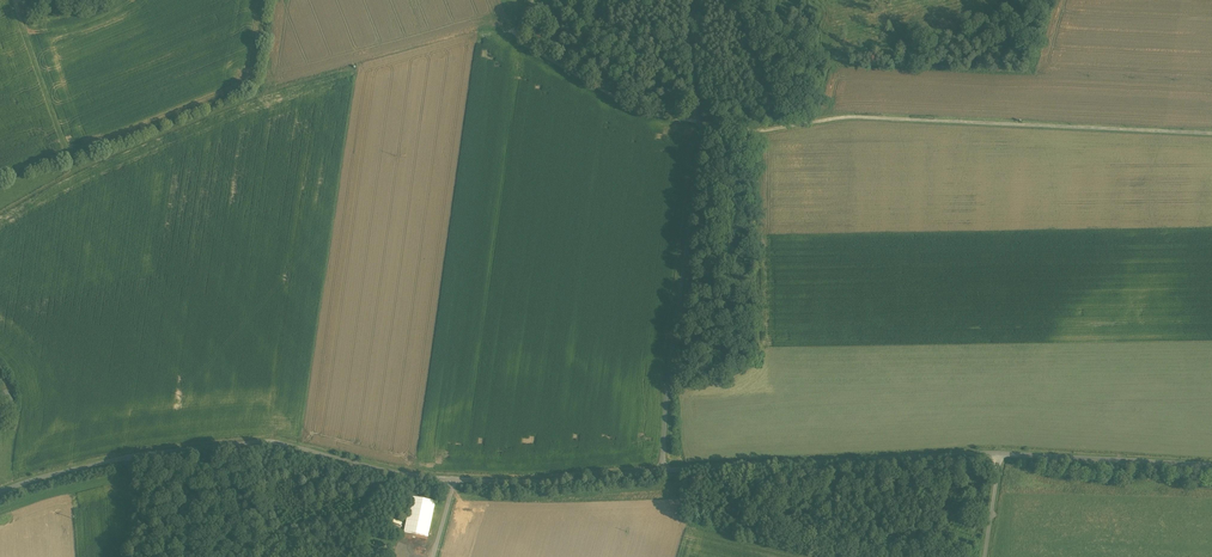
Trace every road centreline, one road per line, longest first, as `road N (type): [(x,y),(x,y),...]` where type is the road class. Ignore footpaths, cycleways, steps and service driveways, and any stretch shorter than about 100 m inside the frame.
road 1 (unclassified): [(1211,133),(858,116),(758,130),(699,121)]
road 2 (unclassified): [(0,491),(141,453),(262,441),(456,476)]
road 3 (unclassified): [(662,470),(699,121)]
road 4 (unclassified): [(1000,452),(662,470)]
road 5 (track): [(13,0),(74,172),(0,213)]
road 6 (track): [(533,0),(519,31),(532,49),(635,108),(700,124)]
road 7 (unclassified): [(1000,452),(1211,465)]
road 8 (unclassified): [(456,476),(662,470)]
road 9 (unclassified): [(699,121),(688,34),(698,0)]

